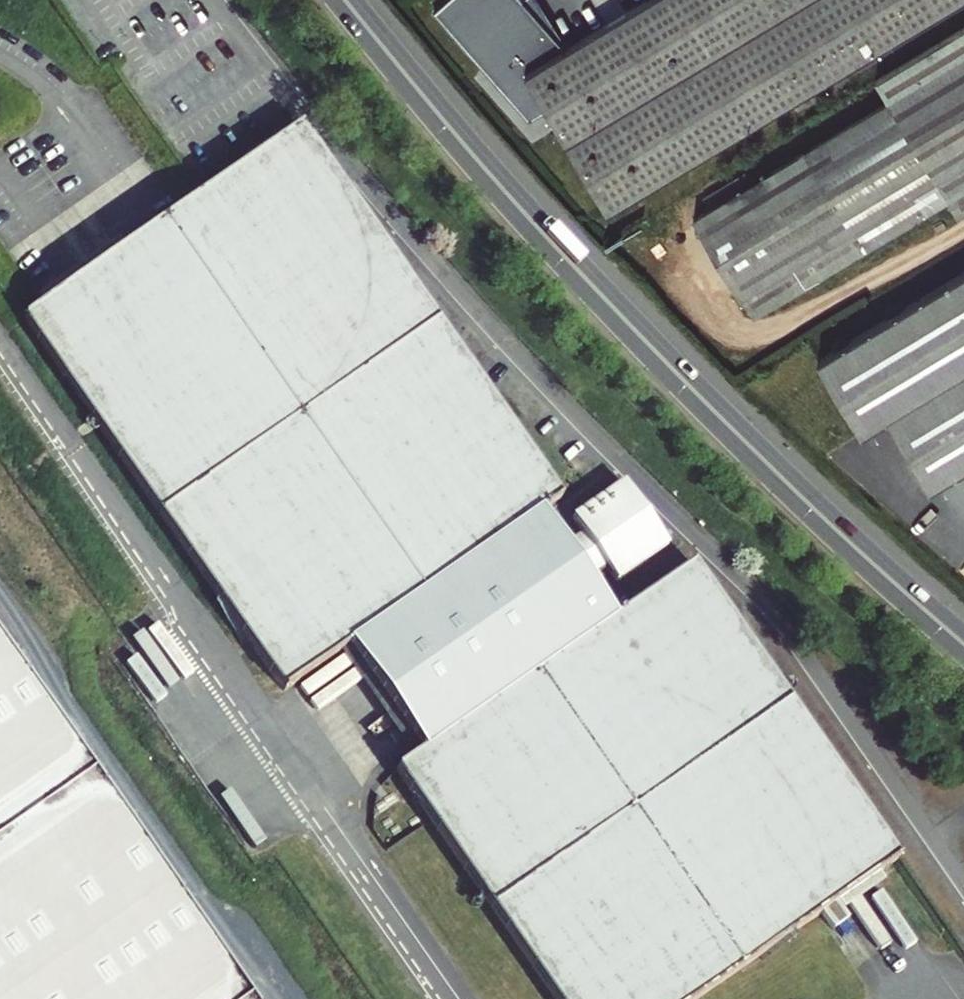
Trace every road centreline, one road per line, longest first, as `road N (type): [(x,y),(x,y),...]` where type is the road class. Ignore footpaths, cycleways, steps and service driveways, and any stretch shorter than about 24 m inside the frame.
road 1 (primary): [(346,0),(611,305),(963,645)]

